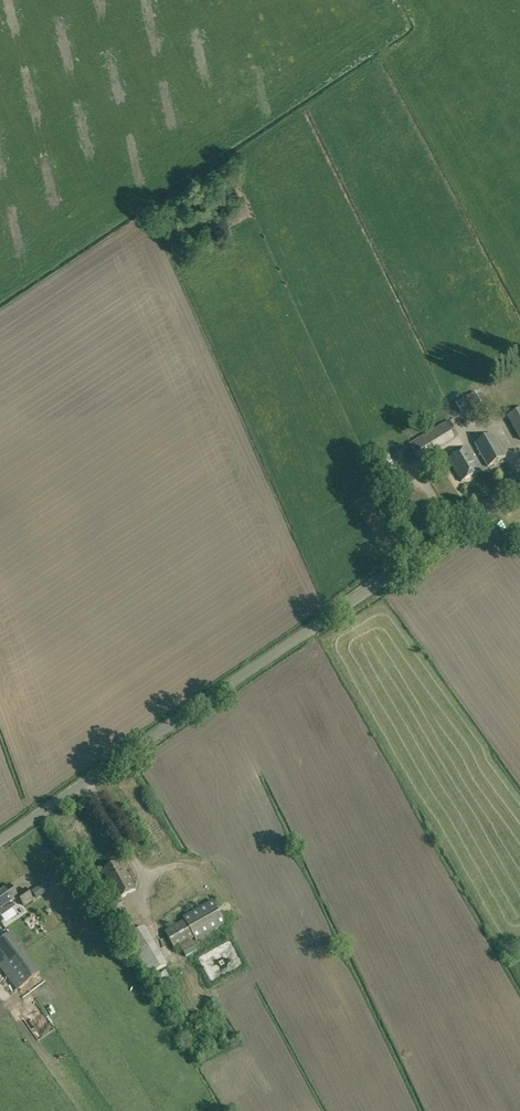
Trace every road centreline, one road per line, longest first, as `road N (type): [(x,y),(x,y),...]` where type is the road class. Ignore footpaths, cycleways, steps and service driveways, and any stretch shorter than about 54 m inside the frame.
road 1 (unclassified): [(0,842),(519,490)]

